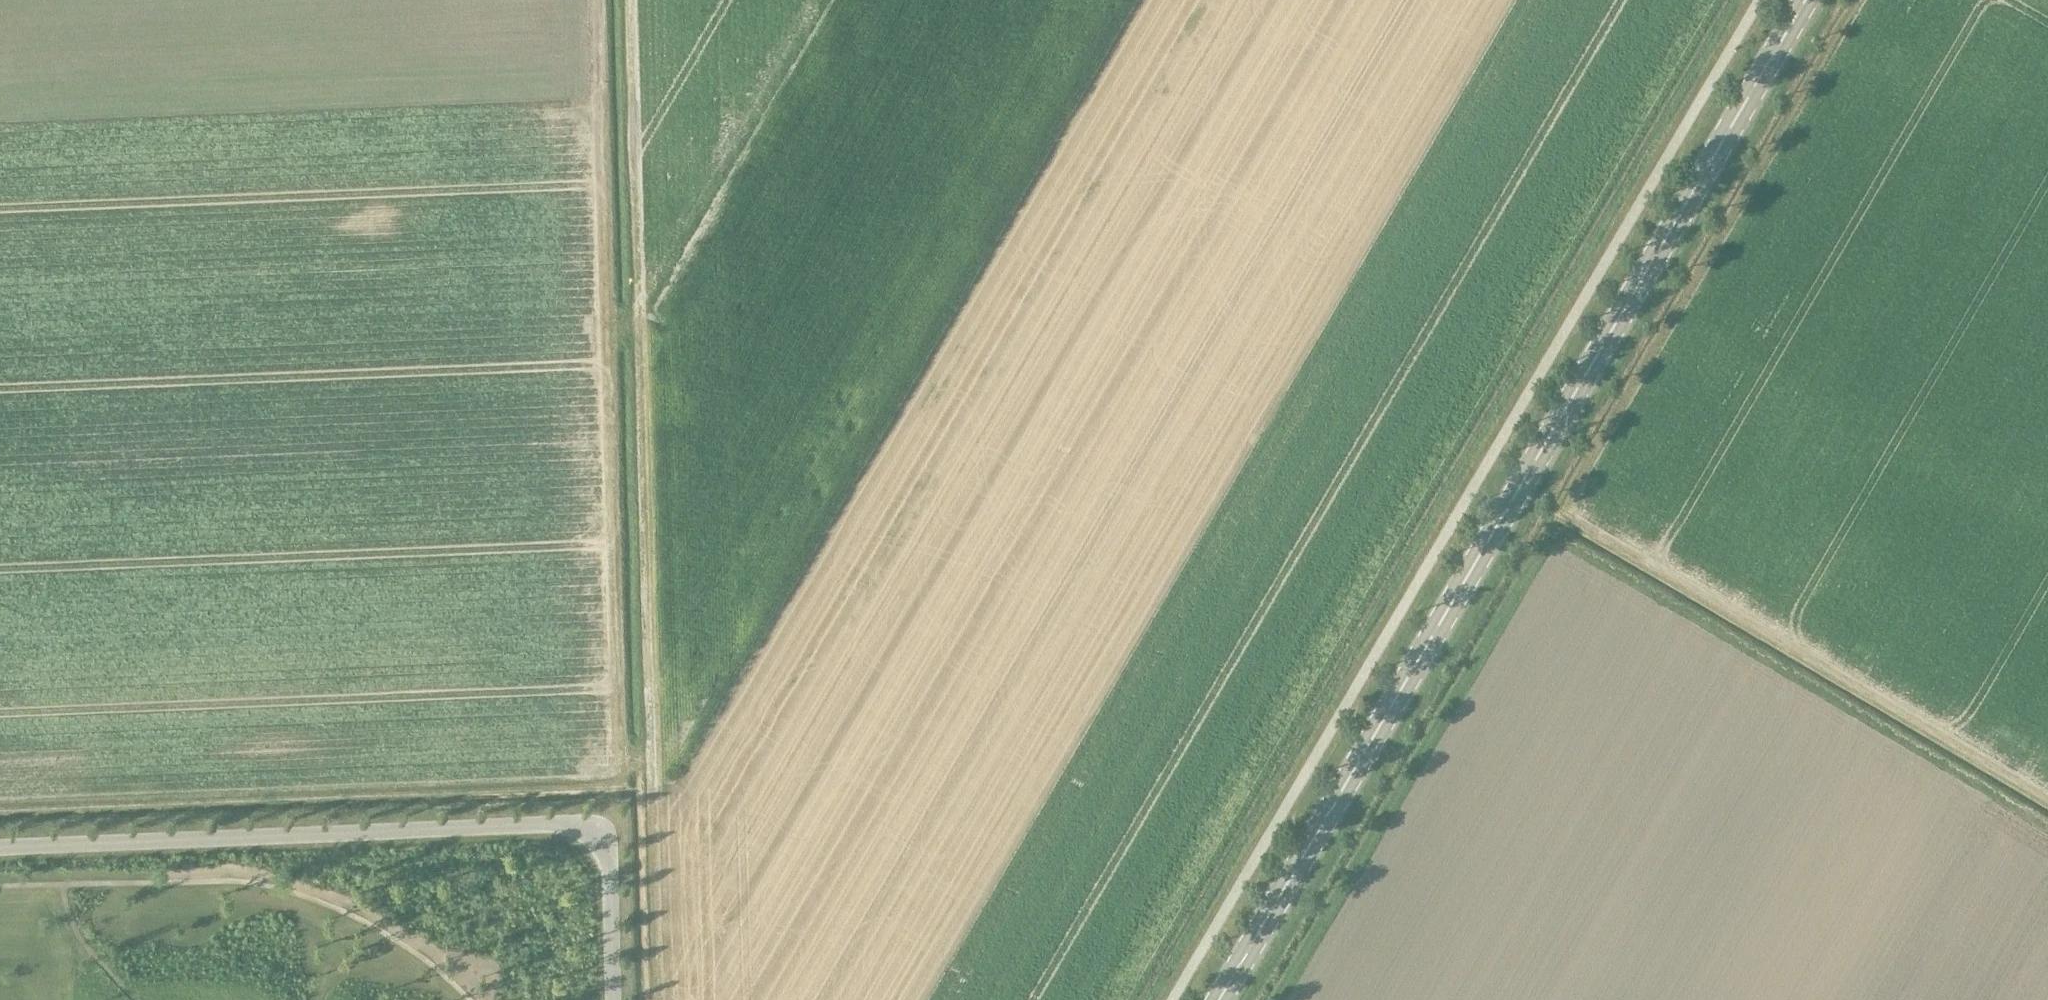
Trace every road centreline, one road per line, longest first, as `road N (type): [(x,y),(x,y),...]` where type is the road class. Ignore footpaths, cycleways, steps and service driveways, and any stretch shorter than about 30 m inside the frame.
road 1 (primary): [(1219,999),(1806,0)]

